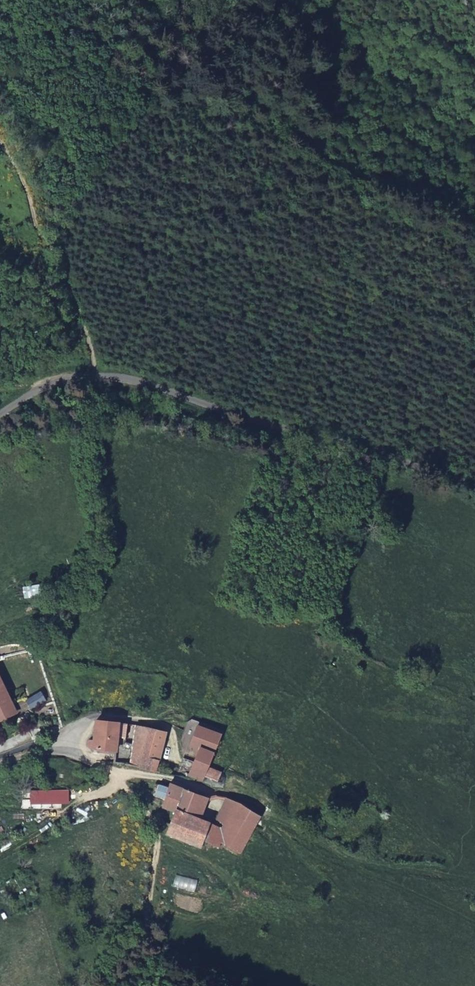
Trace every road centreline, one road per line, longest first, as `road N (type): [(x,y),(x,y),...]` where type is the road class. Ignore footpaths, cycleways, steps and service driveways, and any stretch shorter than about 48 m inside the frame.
road 1 (unclassified): [(0,417),(62,381),(129,381),(474,489)]
road 2 (track): [(168,985),(148,920),(153,817),(111,772),(211,791)]
road 3 (track): [(0,139),(78,302),(95,377)]

